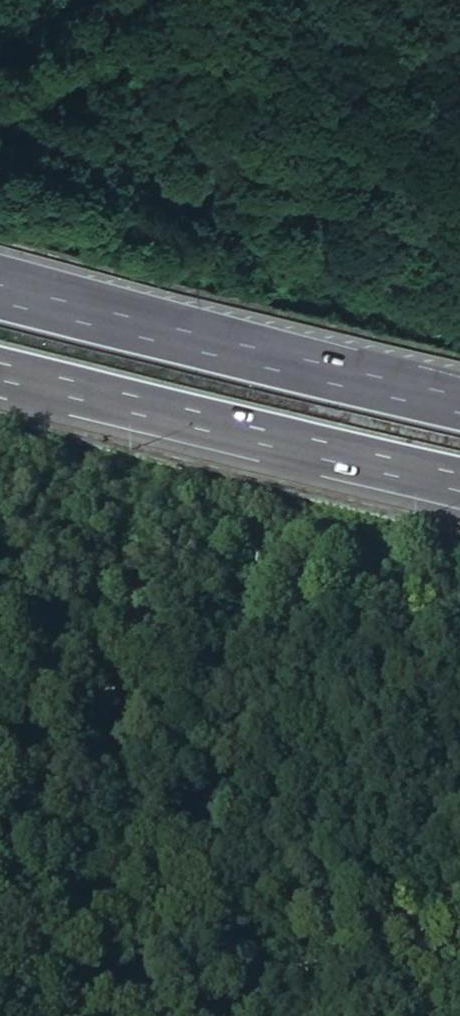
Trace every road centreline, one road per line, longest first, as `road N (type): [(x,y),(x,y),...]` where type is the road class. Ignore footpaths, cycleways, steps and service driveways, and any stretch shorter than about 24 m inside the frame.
road 1 (motorway): [(0,375),(459,486)]
road 2 (motorway): [(459,407),(0,296)]
road 3 (track): [(213,716),(136,1015)]
road 4 (track): [(0,938),(56,973),(101,1015)]

